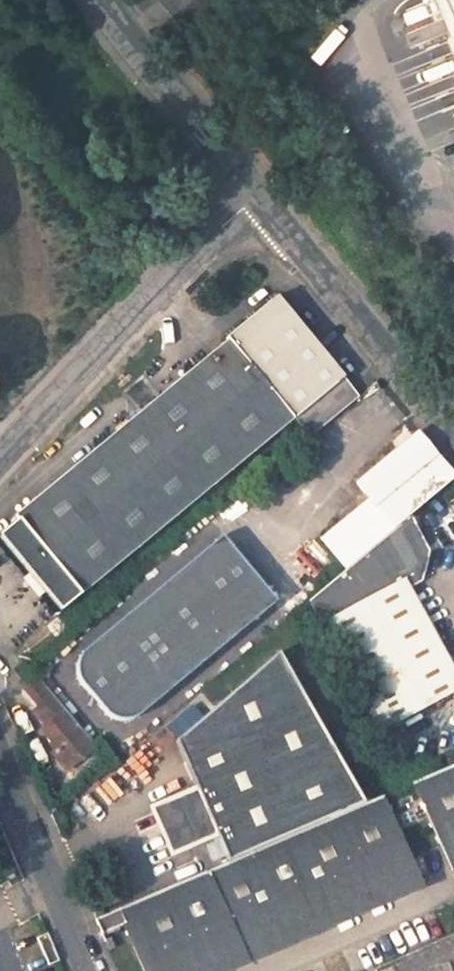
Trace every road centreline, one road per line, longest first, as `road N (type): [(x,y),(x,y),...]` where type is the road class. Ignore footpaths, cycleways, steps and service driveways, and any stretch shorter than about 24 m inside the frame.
road 1 (residential): [(254,202),(0,465)]
road 2 (tertiary): [(254,202),(453,446)]
road 3 (tertiary): [(102,0),(254,202)]
road 4 (residential): [(0,766),(83,970)]

